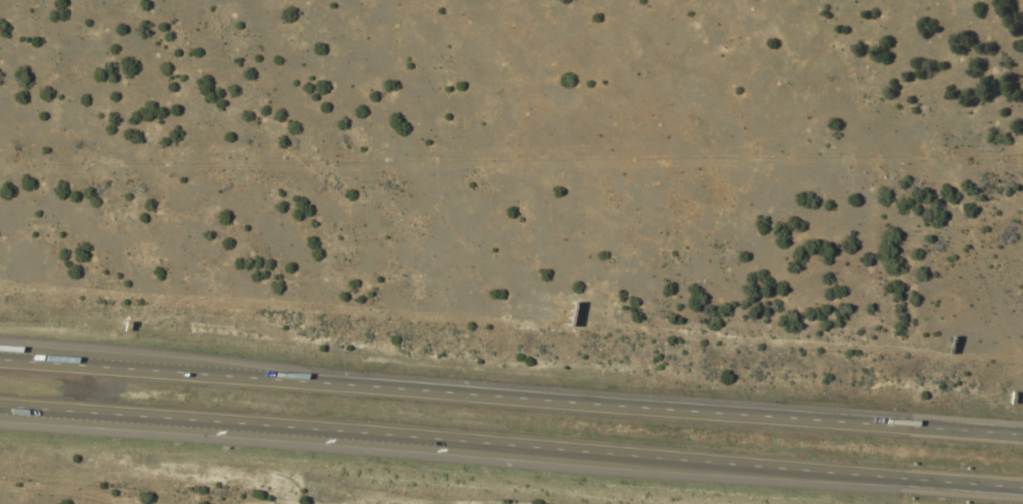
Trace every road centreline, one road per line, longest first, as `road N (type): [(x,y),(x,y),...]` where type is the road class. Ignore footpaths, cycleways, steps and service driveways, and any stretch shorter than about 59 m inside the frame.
road 1 (motorway): [(0,408),(1022,486)]
road 2 (motorway): [(1022,440),(0,363)]

